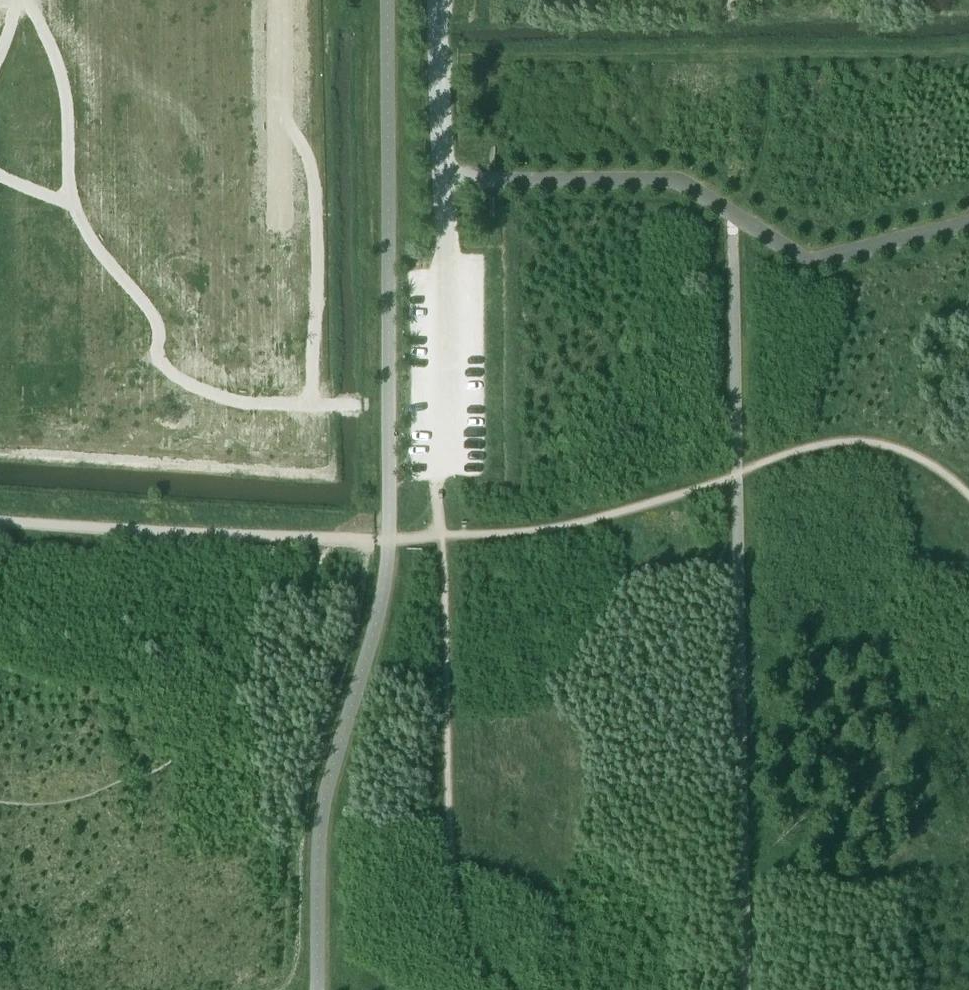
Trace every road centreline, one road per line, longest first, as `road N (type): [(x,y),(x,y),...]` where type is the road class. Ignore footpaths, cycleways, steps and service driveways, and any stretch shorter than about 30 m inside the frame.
road 1 (track): [(744,989),(731,214)]
road 2 (track): [(493,182),(679,182),(810,263),(968,225)]
road 3 (unclassified): [(437,0),(442,182)]

